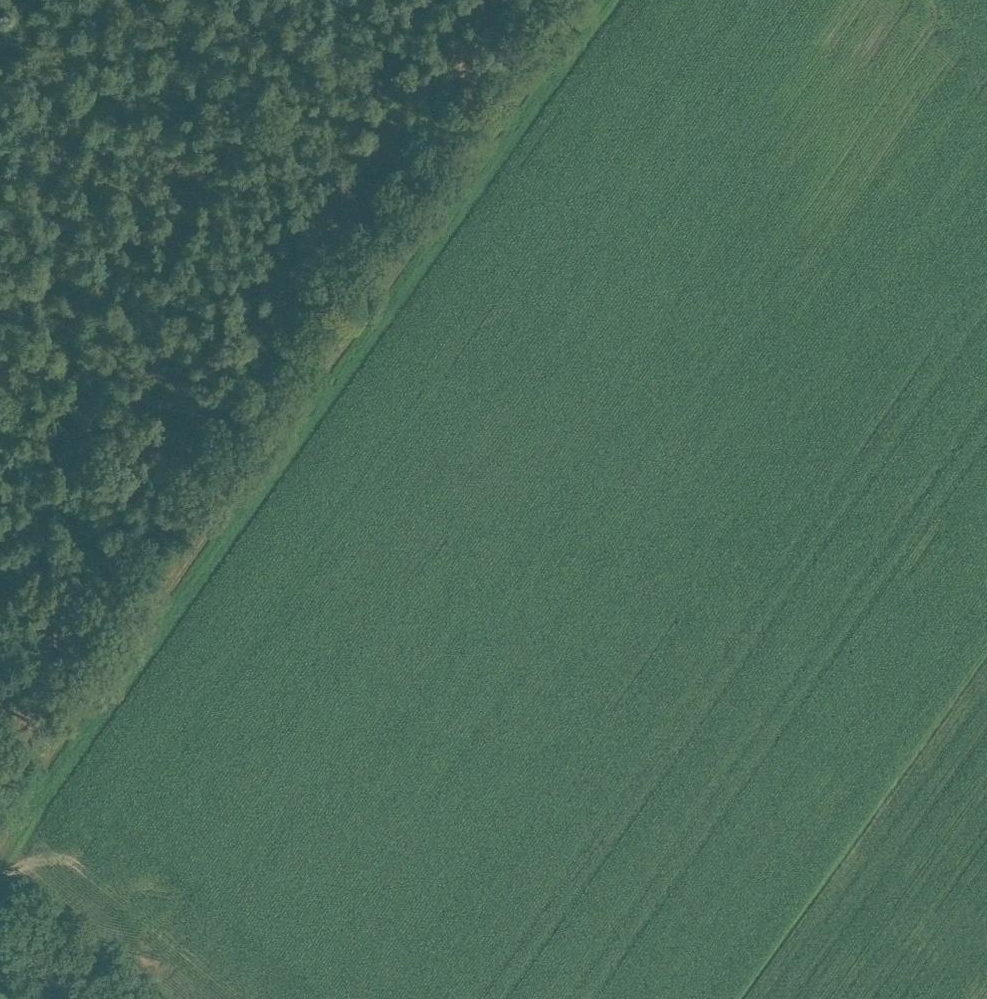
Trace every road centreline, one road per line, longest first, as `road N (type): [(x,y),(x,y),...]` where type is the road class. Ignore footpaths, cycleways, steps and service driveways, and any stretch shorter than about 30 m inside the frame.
road 1 (track): [(0,850),(607,0)]
road 2 (track): [(0,909),(113,998)]

